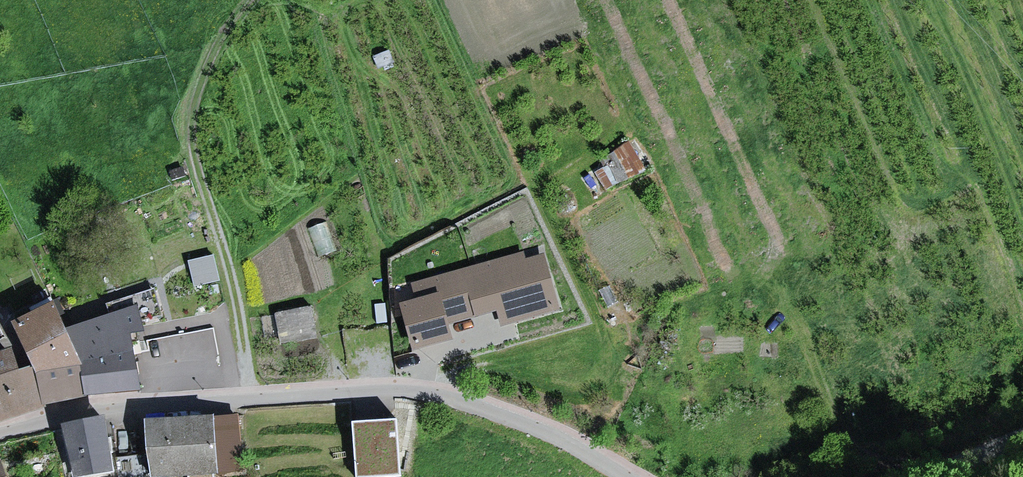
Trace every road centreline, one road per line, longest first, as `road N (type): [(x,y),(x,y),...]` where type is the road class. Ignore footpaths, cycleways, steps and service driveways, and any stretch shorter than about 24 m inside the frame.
road 1 (unclassified): [(0,434),(112,410),(409,392),(514,419),(627,476)]
road 2 (track): [(333,395),(331,339),(341,310),(371,280),(554,182),(622,128),(614,82),(569,0)]
road 3 (track): [(247,400),(226,262),(191,145),(197,94),(251,0)]

